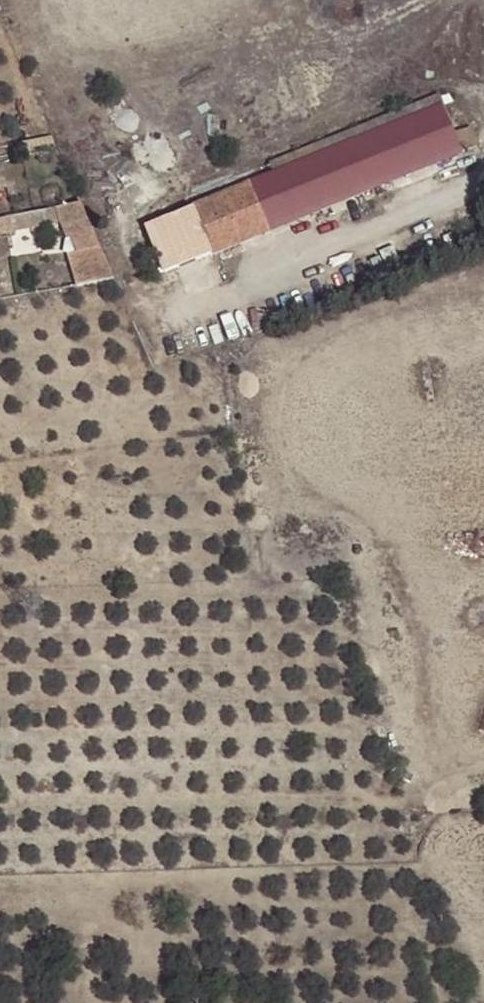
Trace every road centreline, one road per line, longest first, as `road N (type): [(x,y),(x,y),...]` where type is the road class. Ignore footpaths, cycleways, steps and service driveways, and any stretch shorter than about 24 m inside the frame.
road 1 (track): [(483,164),(449,203),(251,283)]

